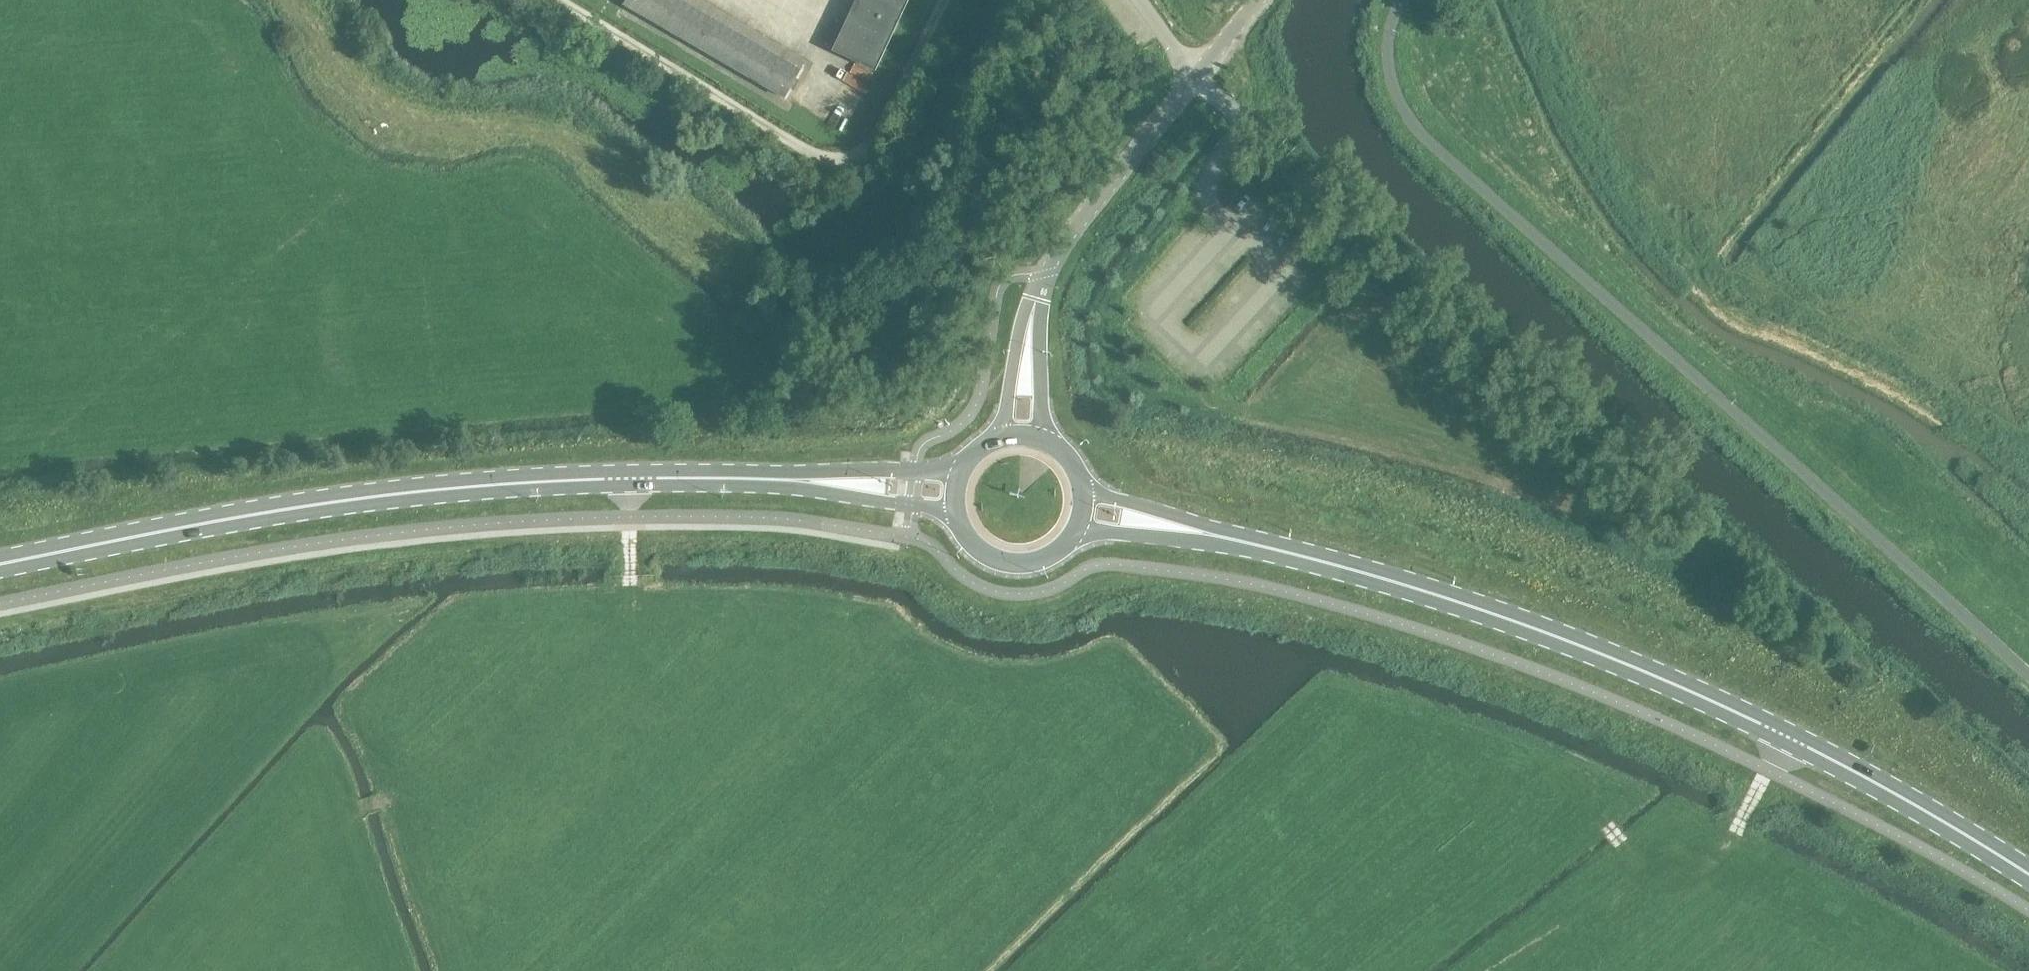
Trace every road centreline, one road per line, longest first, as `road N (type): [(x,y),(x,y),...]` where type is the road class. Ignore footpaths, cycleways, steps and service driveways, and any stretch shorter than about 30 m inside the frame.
road 1 (unclassified): [(2028,672),(1413,124),(1397,98),(1389,59),(1401,0)]
road 2 (primary): [(2028,874),(1864,772),(1685,688),(1502,616),(1256,543)]
road 3 (primary): [(0,562),(422,490),(761,478)]
road 4 (unclassified): [(1044,272),(1255,0)]
road 5 (primary): [(962,469),(761,478)]
road 6 (primary): [(761,478),(958,513)]
road 7 (primary): [(1070,532),(1256,543)]
road 8 (primary): [(1256,543),(1081,485)]
road 9 (unclassified): [(1044,272),(1022,324),(1001,436)]
road 10 (unclassified): [(1044,439),(1044,272)]
road 11 (primary): [(958,513),(977,542),(1008,558),(1043,554),(1070,532)]

